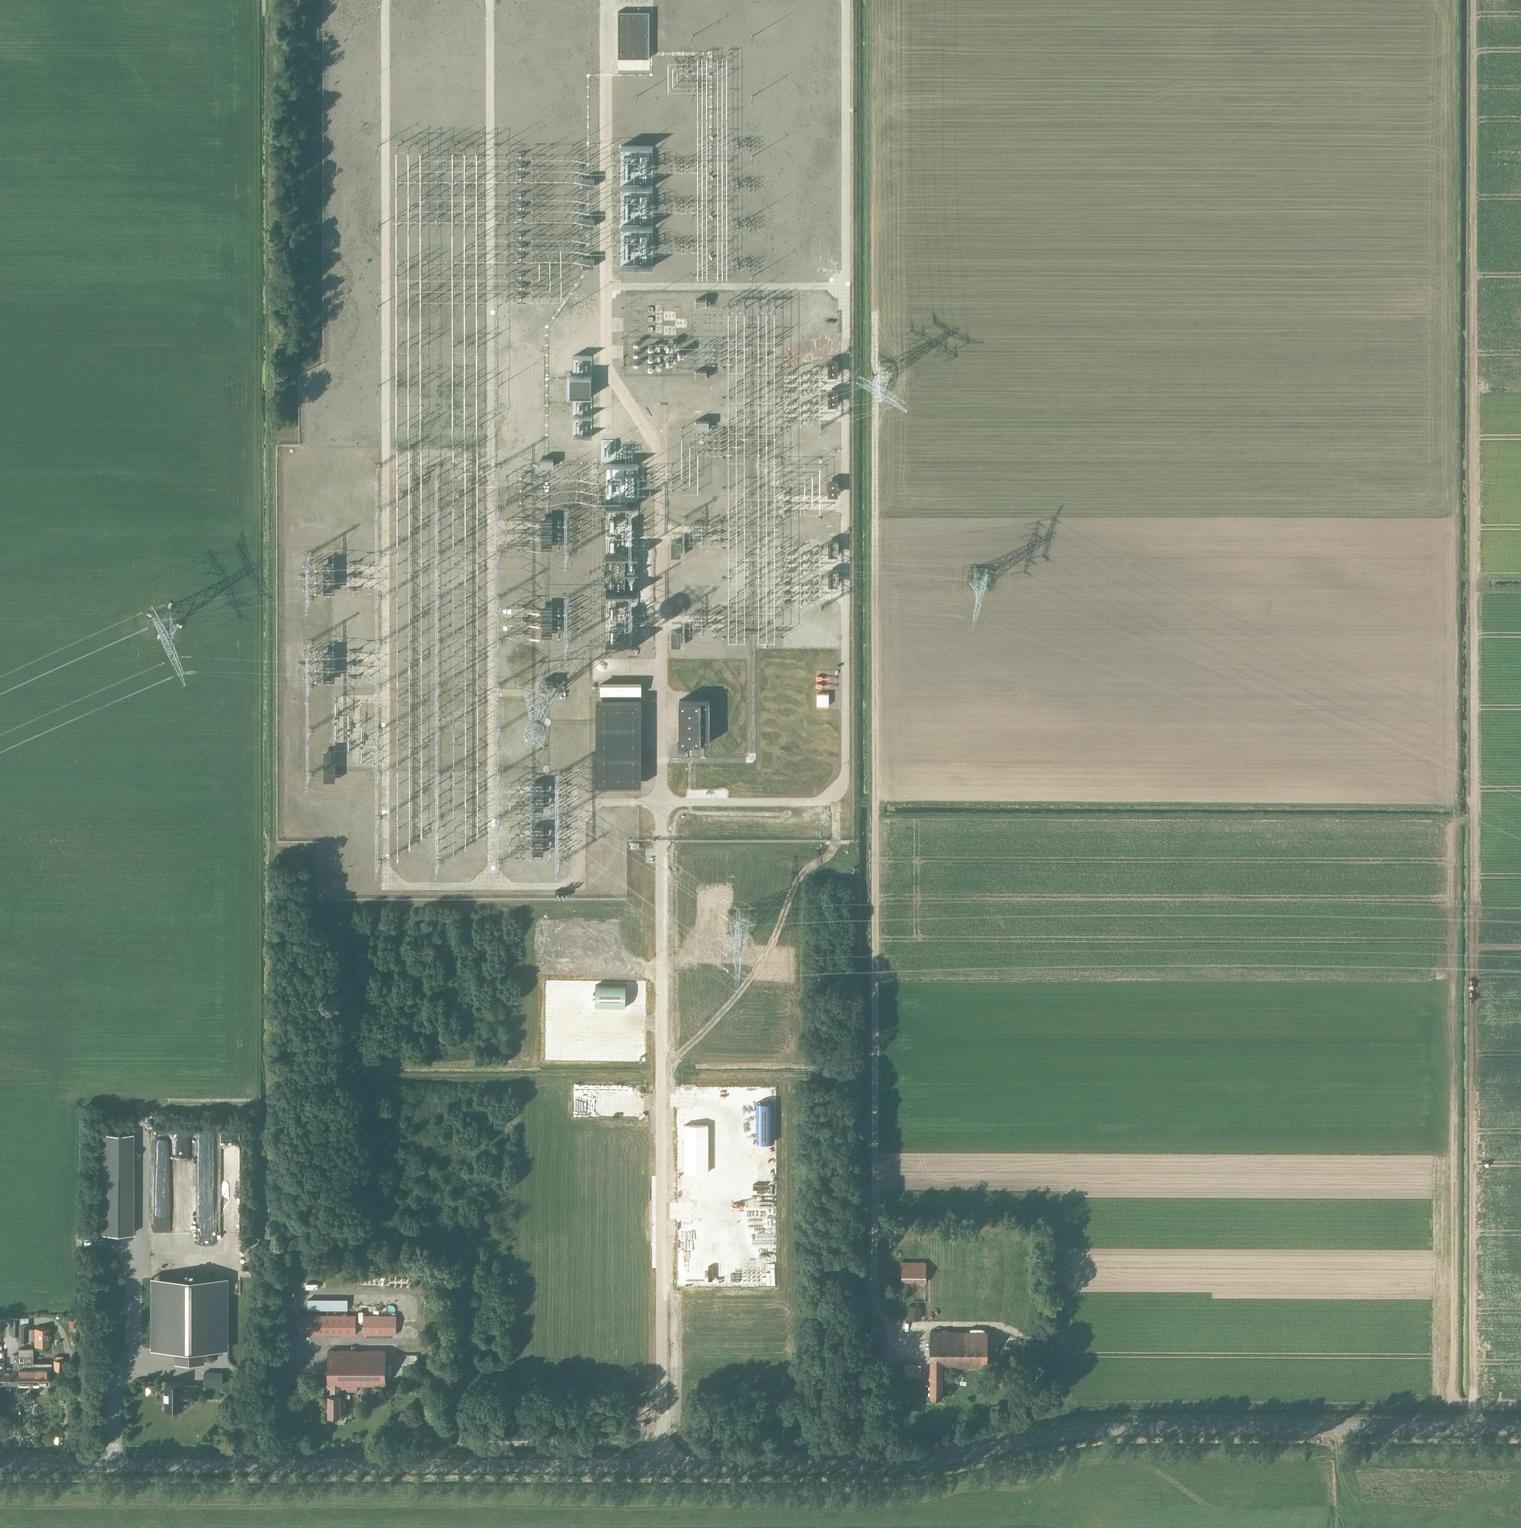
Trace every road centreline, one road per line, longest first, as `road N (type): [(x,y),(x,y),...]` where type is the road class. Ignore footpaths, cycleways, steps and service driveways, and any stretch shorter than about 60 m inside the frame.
road 1 (unclassified): [(0,1465),(862,1467),(1124,1428),(1520,1428)]

